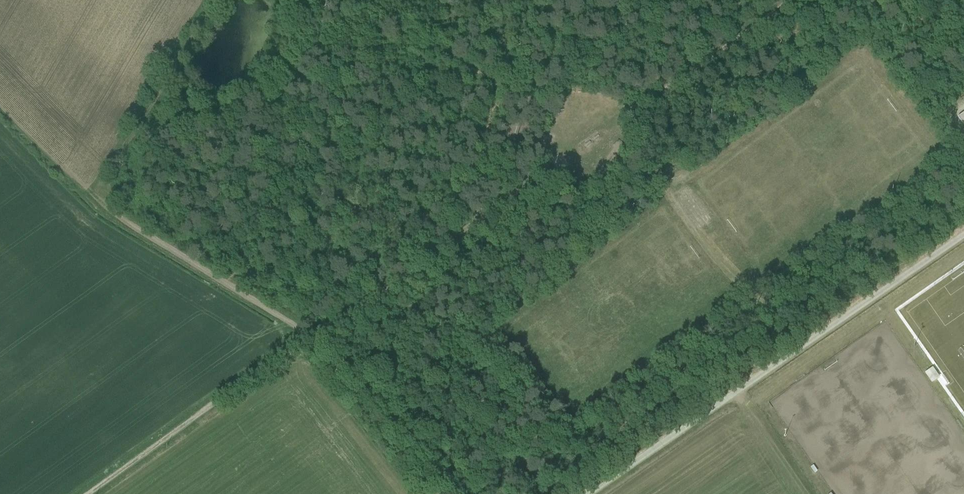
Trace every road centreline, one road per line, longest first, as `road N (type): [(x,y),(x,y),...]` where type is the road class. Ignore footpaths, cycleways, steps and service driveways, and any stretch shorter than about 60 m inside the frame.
road 1 (unclassified): [(963,235),(592,493)]
road 2 (track): [(312,339),(552,160)]
road 3 (track): [(552,160),(566,131),(591,115),(619,119),(790,0)]
road 4 (track): [(89,493),(312,339)]
road 5 (track): [(312,339),(434,493)]
road 6 (track): [(98,203),(219,281)]

